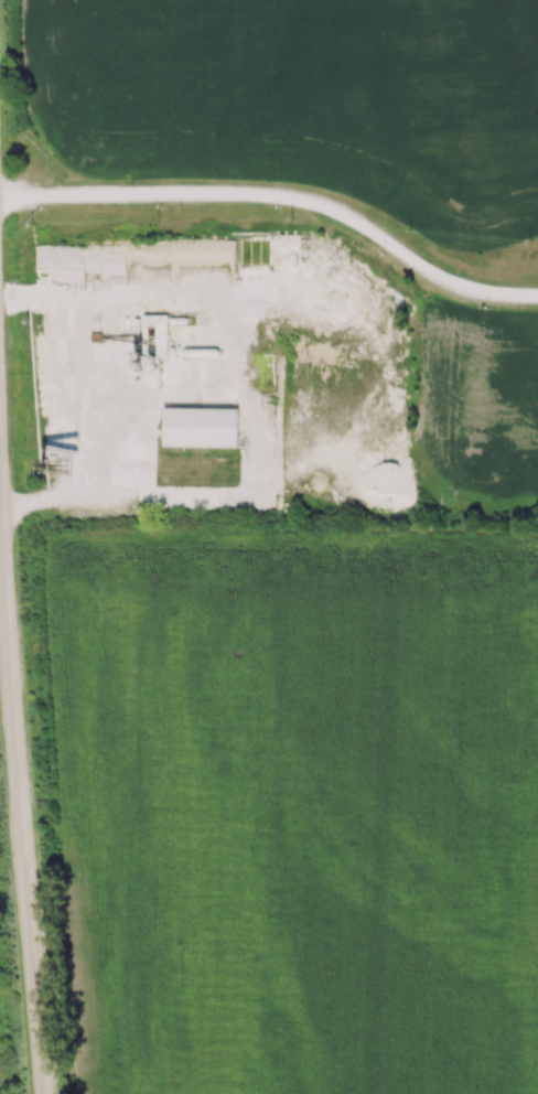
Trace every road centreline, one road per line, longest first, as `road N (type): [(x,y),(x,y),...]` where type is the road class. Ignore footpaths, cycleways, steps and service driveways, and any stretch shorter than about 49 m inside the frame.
road 1 (tertiary): [(0,479),(42,1093)]

